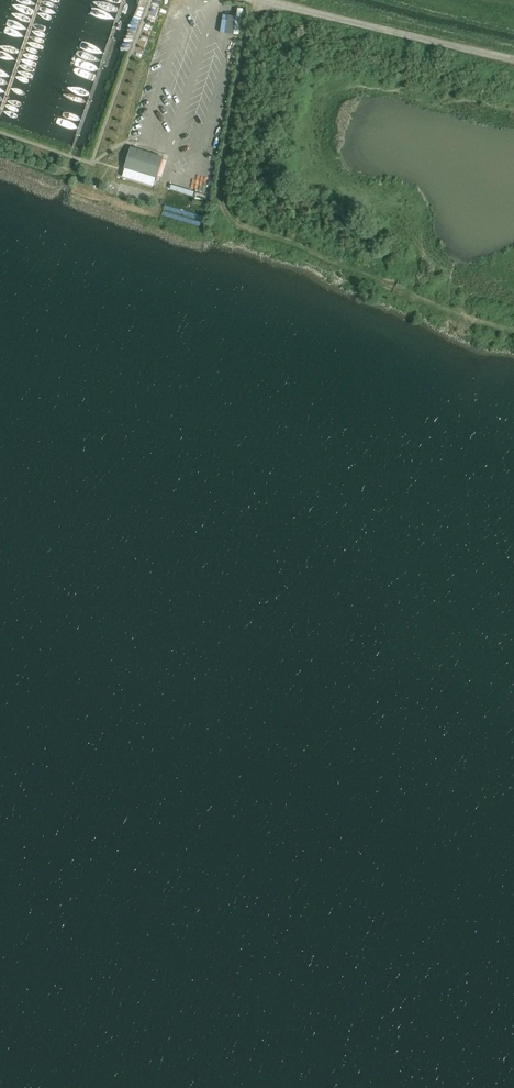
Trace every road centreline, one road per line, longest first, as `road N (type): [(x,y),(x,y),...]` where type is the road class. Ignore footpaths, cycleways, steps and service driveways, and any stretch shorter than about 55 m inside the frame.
road 1 (unclassified): [(513,61),(262,5)]

